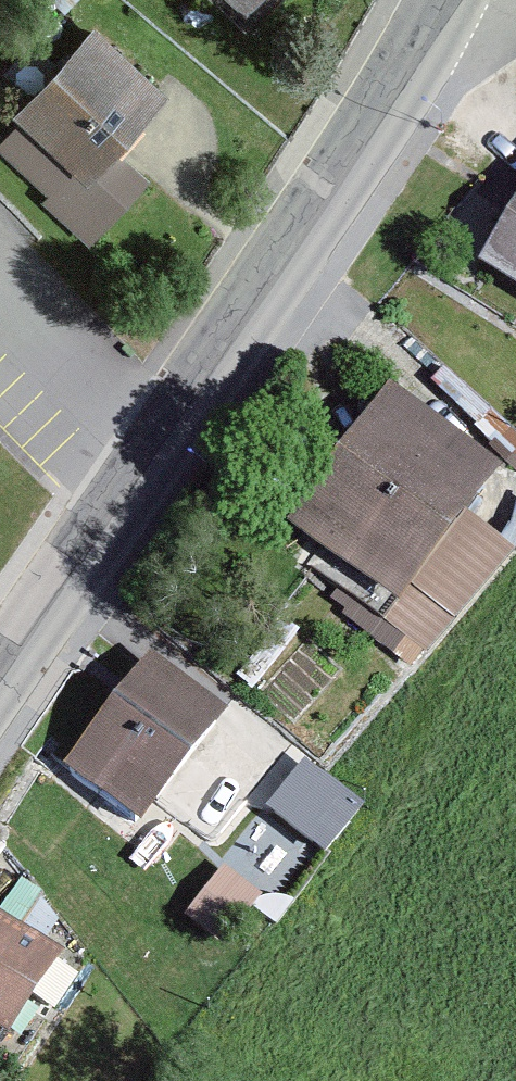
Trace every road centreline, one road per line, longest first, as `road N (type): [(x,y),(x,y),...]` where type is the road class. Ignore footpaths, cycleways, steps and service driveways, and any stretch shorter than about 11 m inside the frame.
road 1 (secondary): [(0,682),(172,442),(455,0)]

